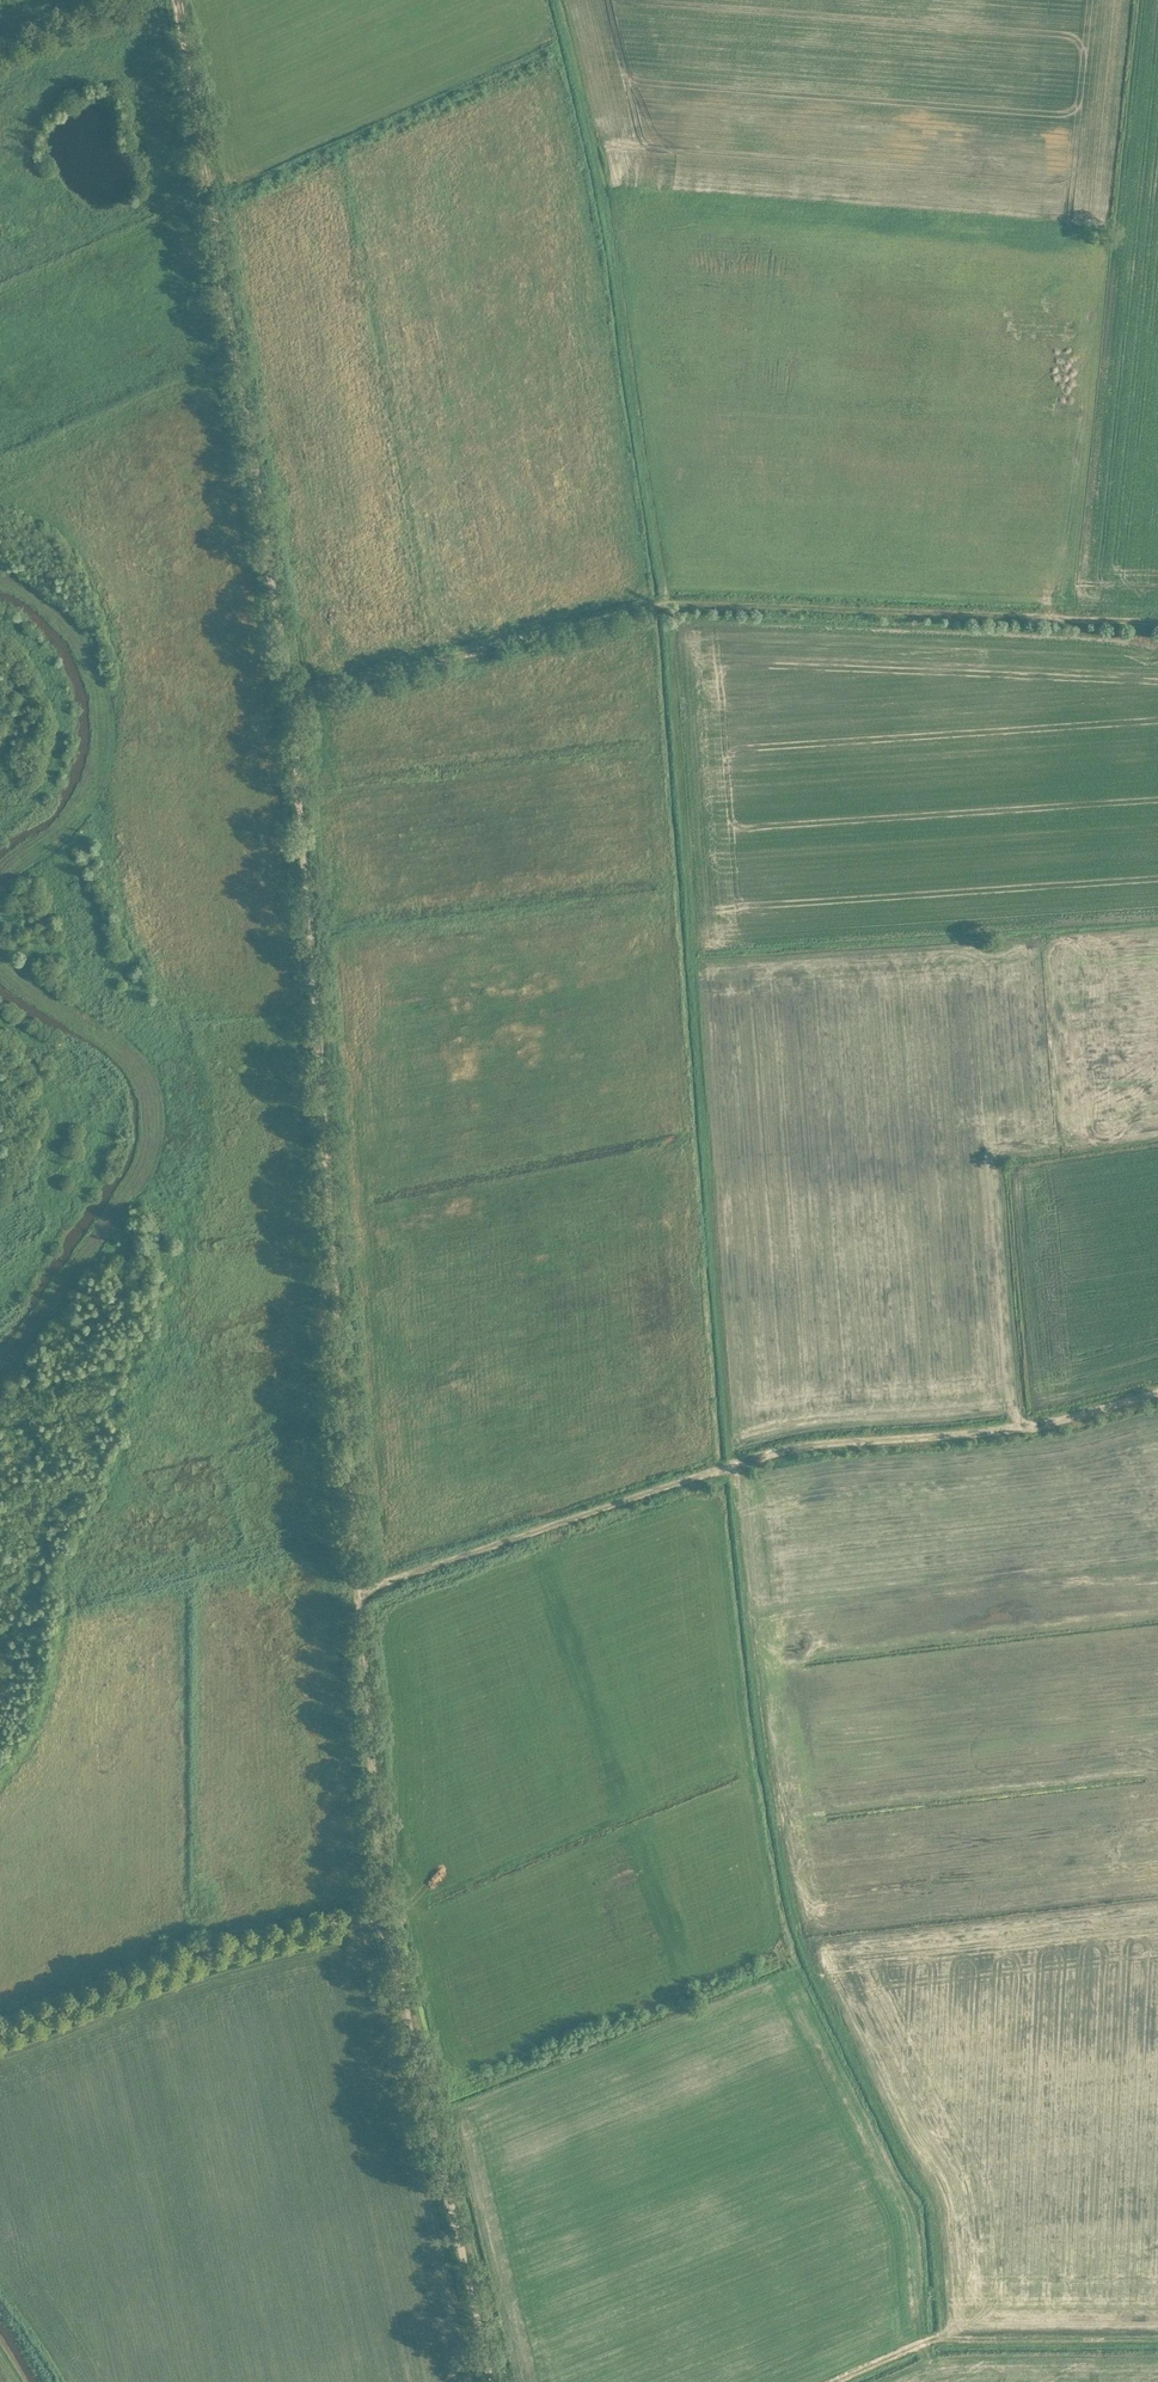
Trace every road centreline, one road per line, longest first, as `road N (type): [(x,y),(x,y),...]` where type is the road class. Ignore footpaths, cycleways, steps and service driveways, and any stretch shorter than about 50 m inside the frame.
road 1 (track): [(183,0),(299,690),(363,1594)]
road 2 (track): [(299,690),(671,604),(1157,623)]
road 3 (track): [(363,1594),(800,1448),(985,1444),(1157,1396)]
road 4 (track): [(488,2381),(384,1913)]
road 5 (track): [(384,1913),(237,1943),(0,2032)]
road 6 (track): [(363,1594),(384,1913)]
road 7 (track): [(0,45),(112,0)]

